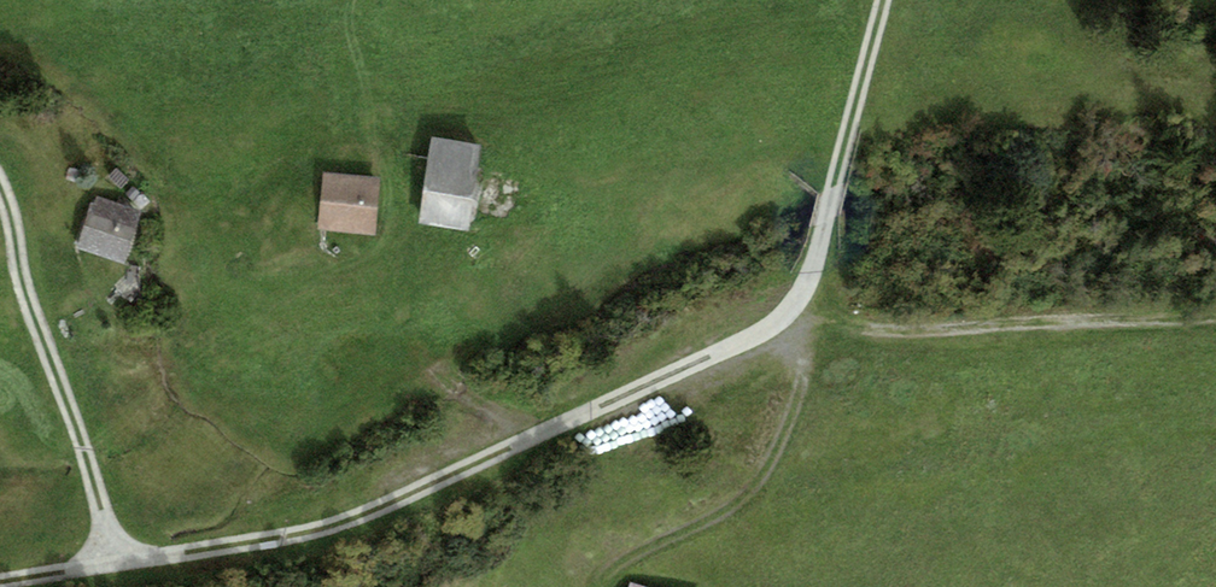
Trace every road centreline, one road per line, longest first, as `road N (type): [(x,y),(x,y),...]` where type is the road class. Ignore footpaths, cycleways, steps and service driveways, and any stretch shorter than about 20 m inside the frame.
road 1 (track): [(885,0),(815,260),(796,306),(770,328),(347,530),(126,561)]
road 2 (track): [(608,586),(619,566),(748,507),(801,375),(796,306),(931,329),(1215,323)]
road 3 (track): [(126,561),(24,277),(0,183)]
road 4 (track): [(126,561),(0,583)]

